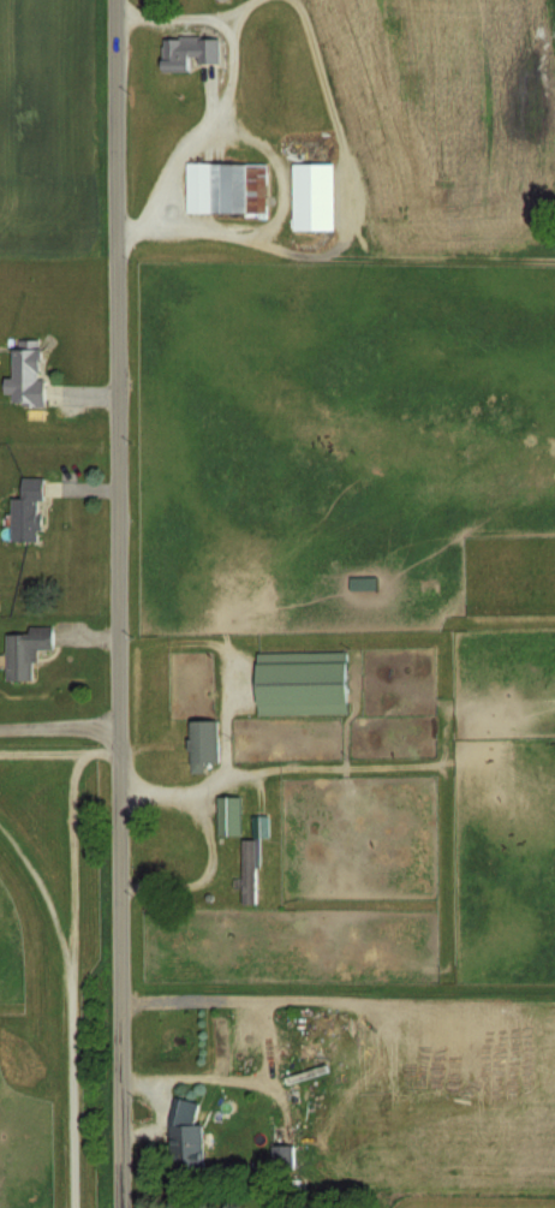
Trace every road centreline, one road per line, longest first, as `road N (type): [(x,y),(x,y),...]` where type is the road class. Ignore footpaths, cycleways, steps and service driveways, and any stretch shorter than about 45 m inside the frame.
road 1 (residential): [(124,1207),(121,0)]

